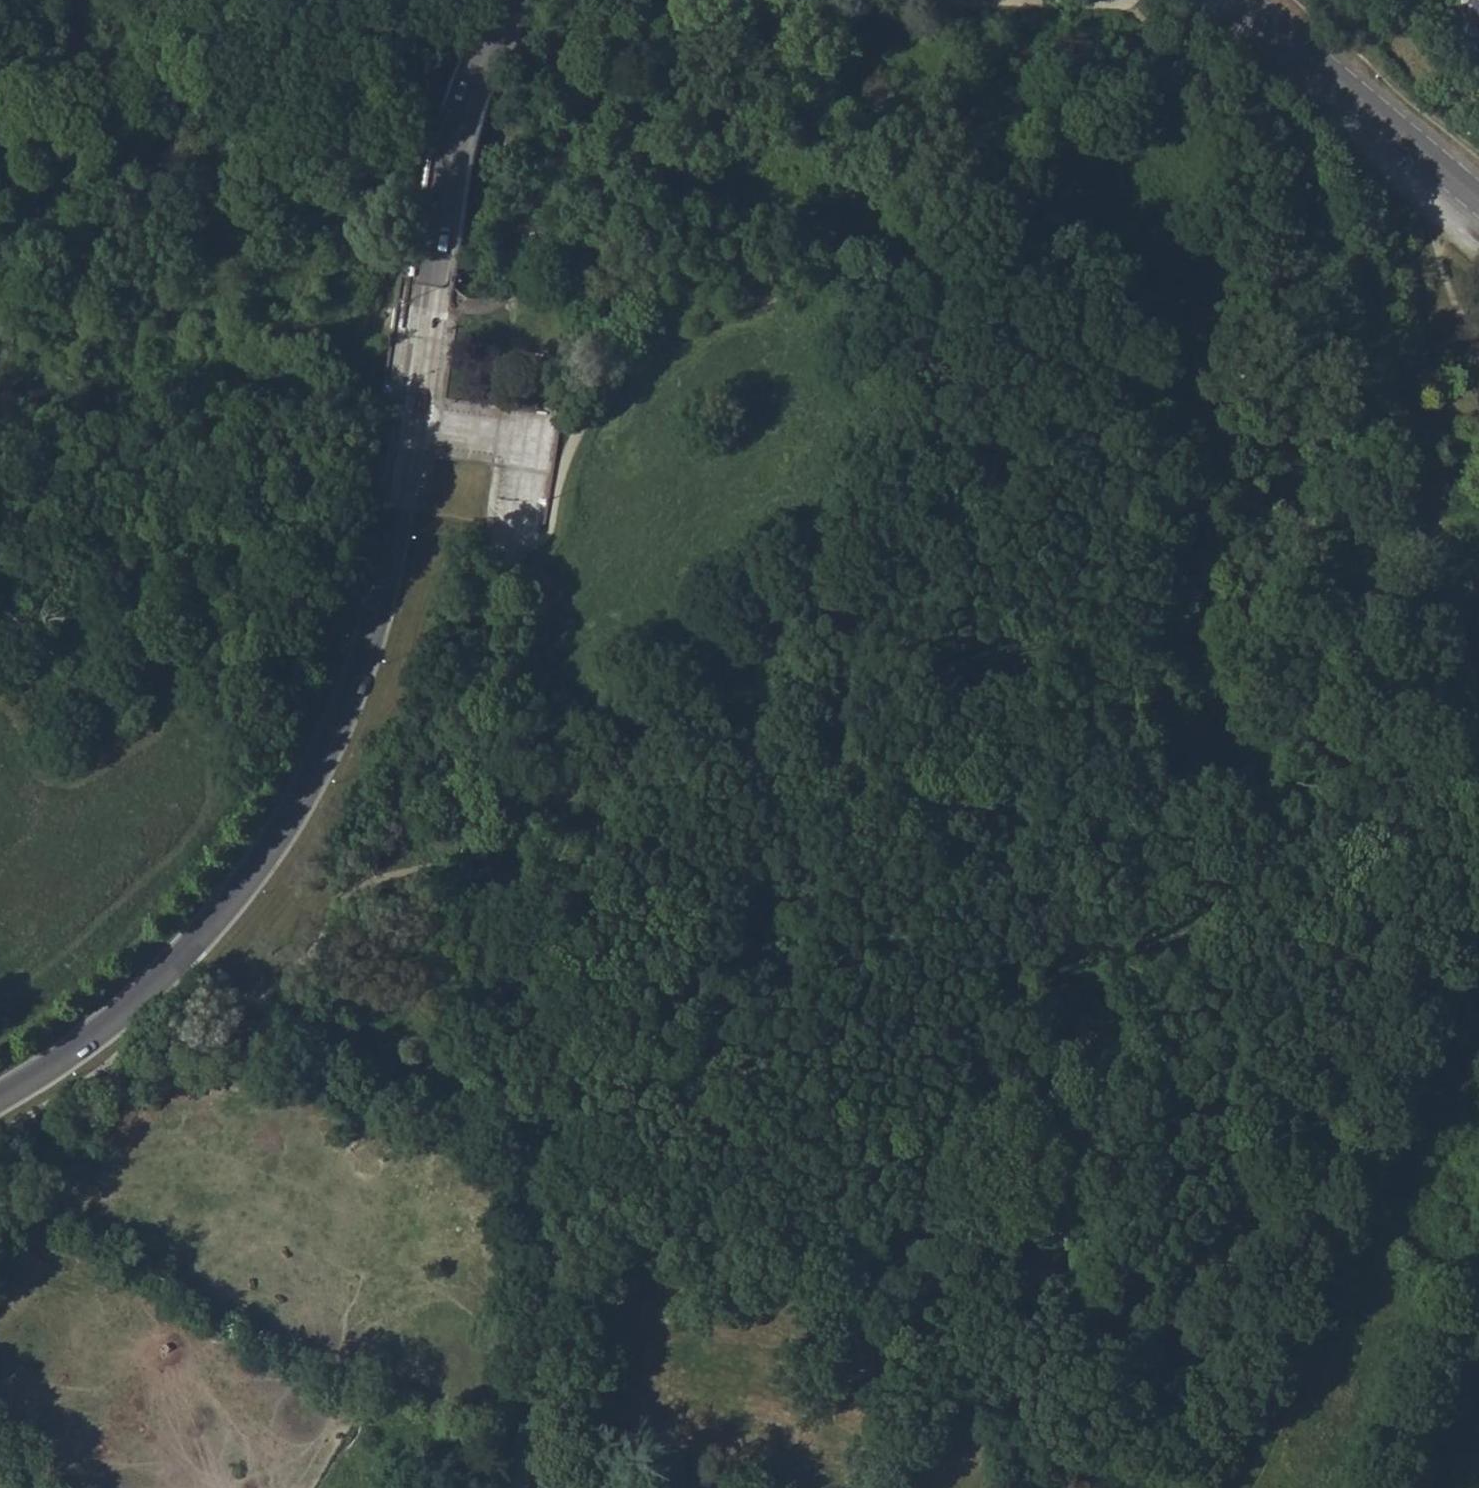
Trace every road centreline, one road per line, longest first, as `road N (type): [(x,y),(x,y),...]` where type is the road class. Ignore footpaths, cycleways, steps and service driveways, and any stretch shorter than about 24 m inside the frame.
road 1 (residential): [(414,424),(534,437),(472,715),(467,799),(544,1282),(543,1340),(519,1487)]
road 2 (tertiary): [(0,1097),(134,1000),(253,872),(300,799),(370,639),(395,549),(414,424)]
road 3 (tertiary): [(414,424),(454,134),(514,0)]
road 4 (tertiary): [(1235,0),(1478,204)]

